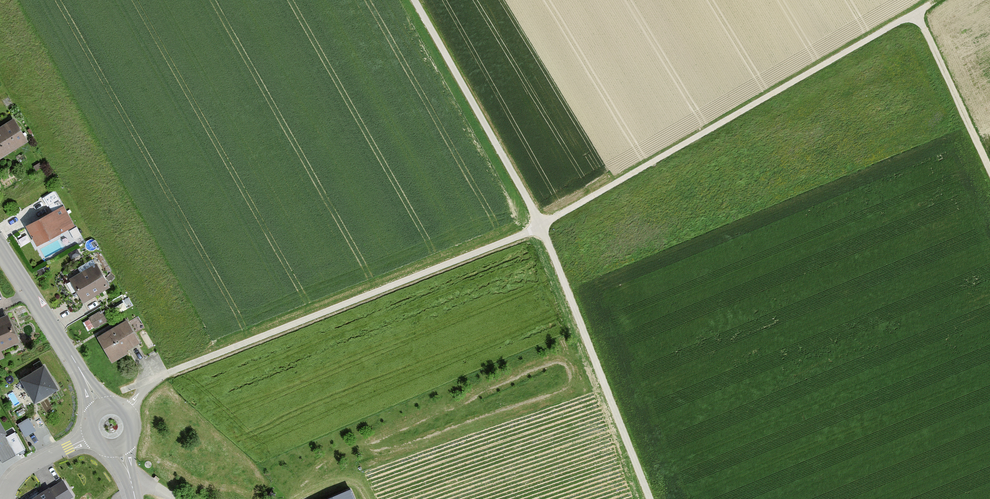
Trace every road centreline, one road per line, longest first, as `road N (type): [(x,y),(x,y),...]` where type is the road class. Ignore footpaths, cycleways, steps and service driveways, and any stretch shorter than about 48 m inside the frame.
road 1 (track): [(127,411),(150,380),(541,224),(916,12)]
road 2 (track): [(652,498),(541,224),(414,0)]
road 3 (tertiary): [(99,405),(0,246)]
road 4 (track): [(916,12),(989,171)]

